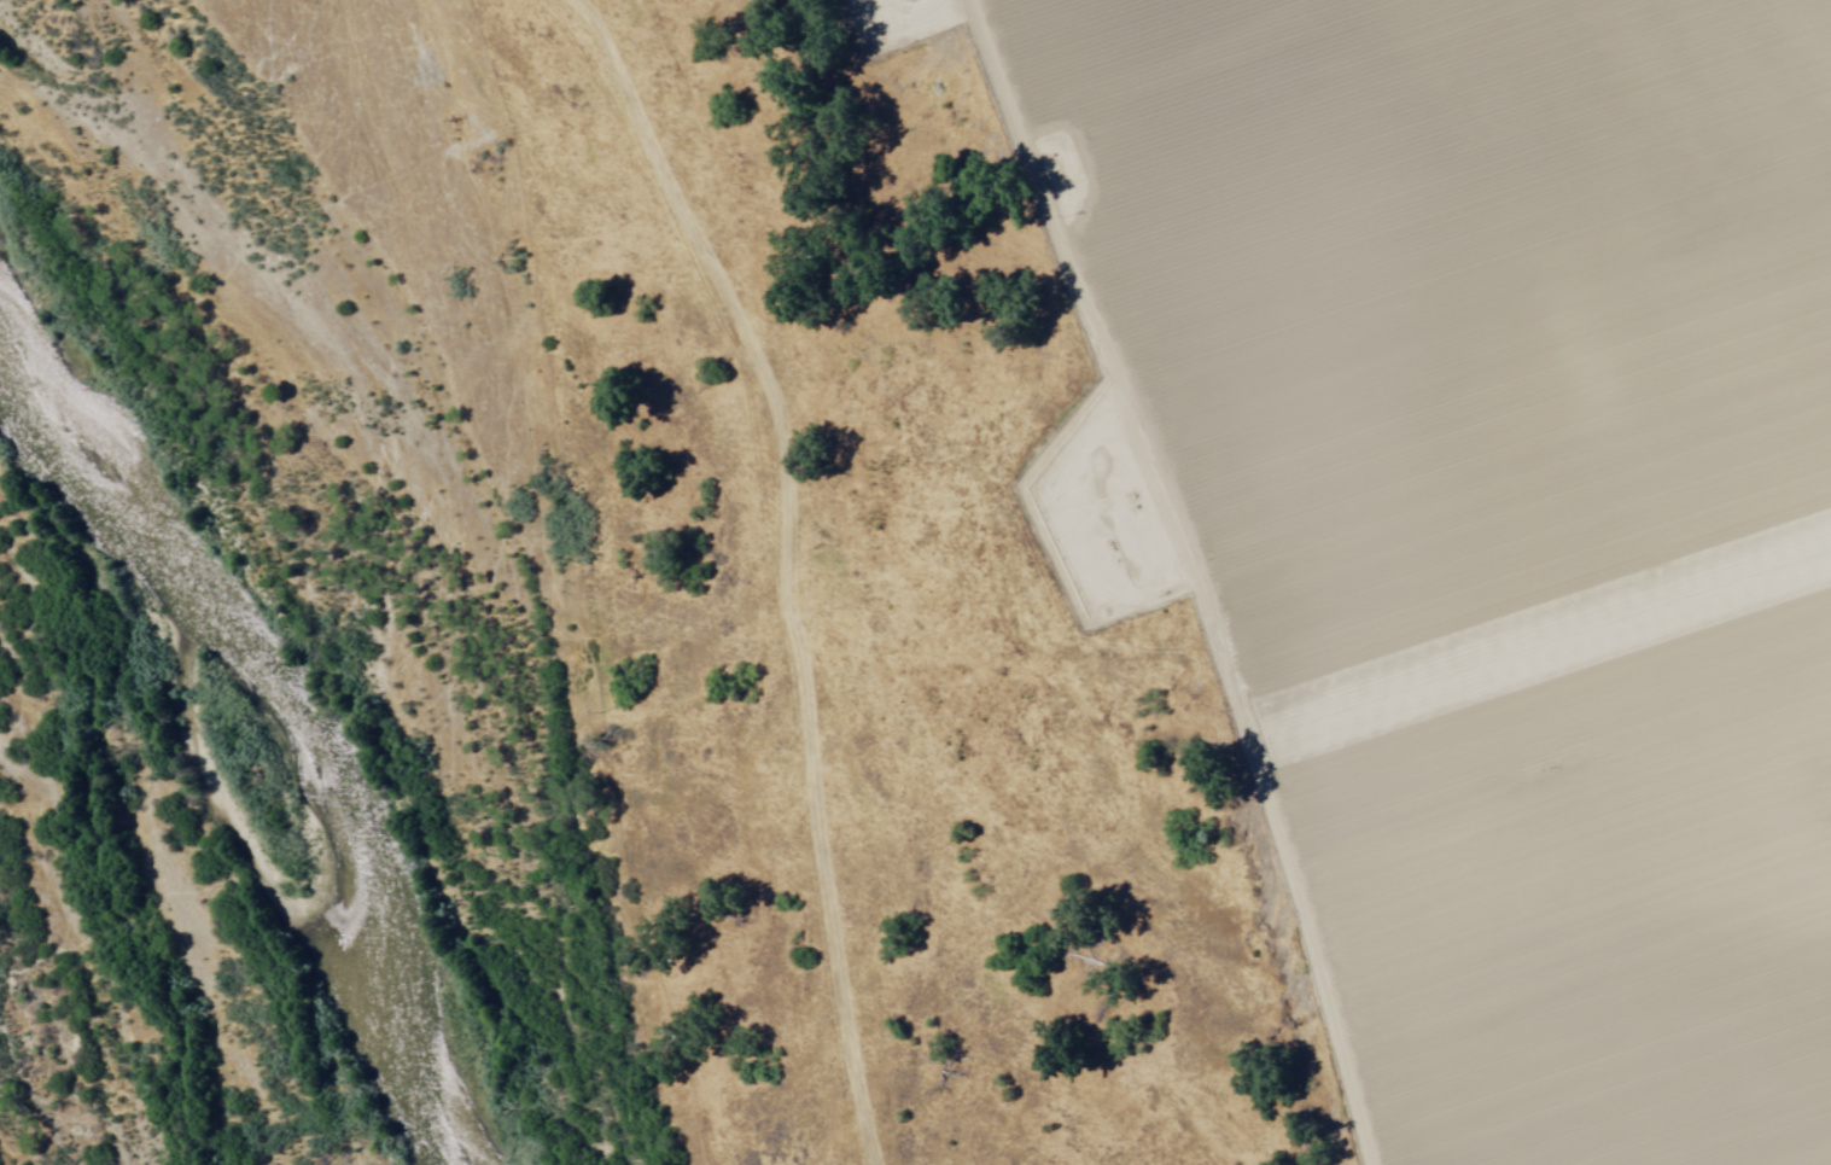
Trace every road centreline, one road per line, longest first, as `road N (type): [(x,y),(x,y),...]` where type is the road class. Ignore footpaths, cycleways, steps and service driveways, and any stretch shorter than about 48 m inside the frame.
road 1 (track): [(690,1164),(641,854),(489,336),(338,0)]

